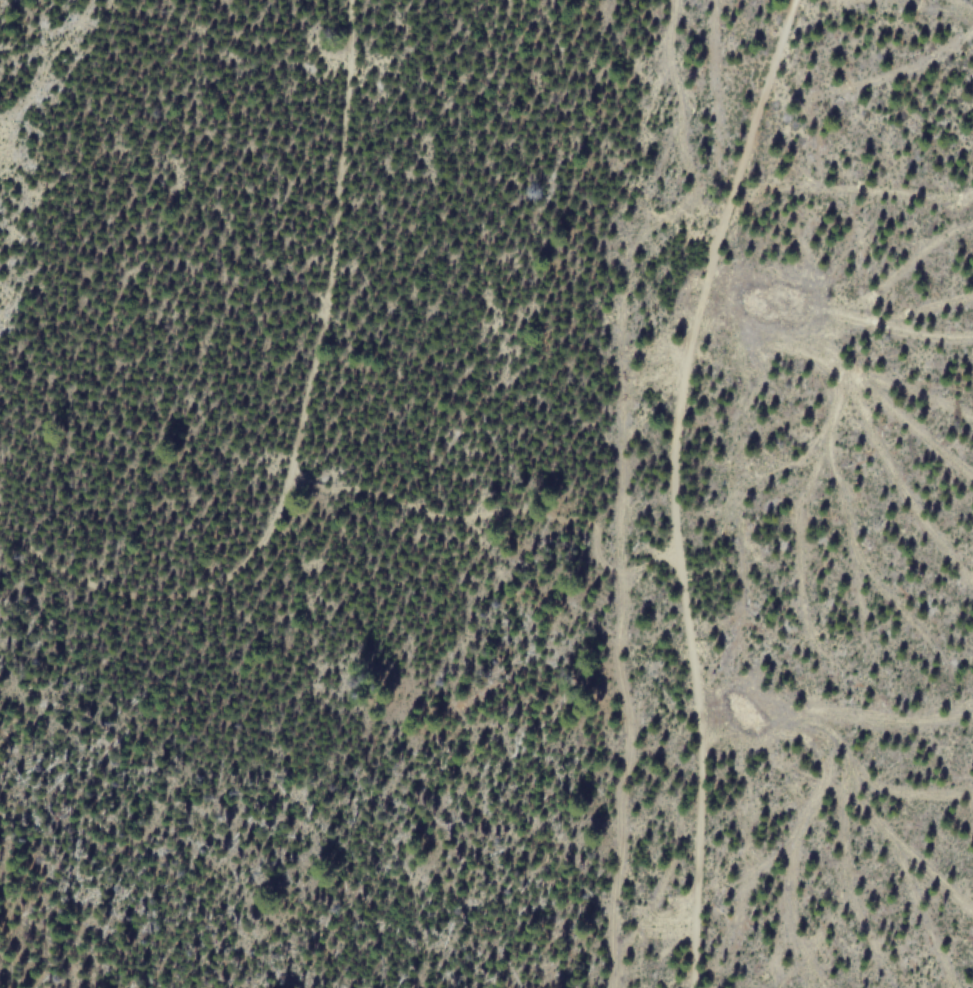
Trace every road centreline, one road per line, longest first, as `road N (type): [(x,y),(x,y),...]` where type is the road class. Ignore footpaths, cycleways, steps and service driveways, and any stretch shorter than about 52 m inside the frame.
road 1 (track): [(693,987),(697,756),(675,538),(678,390),(699,295),(792,0)]
road 2 (track): [(351,0),(331,277),(268,537),(206,589),(136,598),(71,578),(0,530)]

